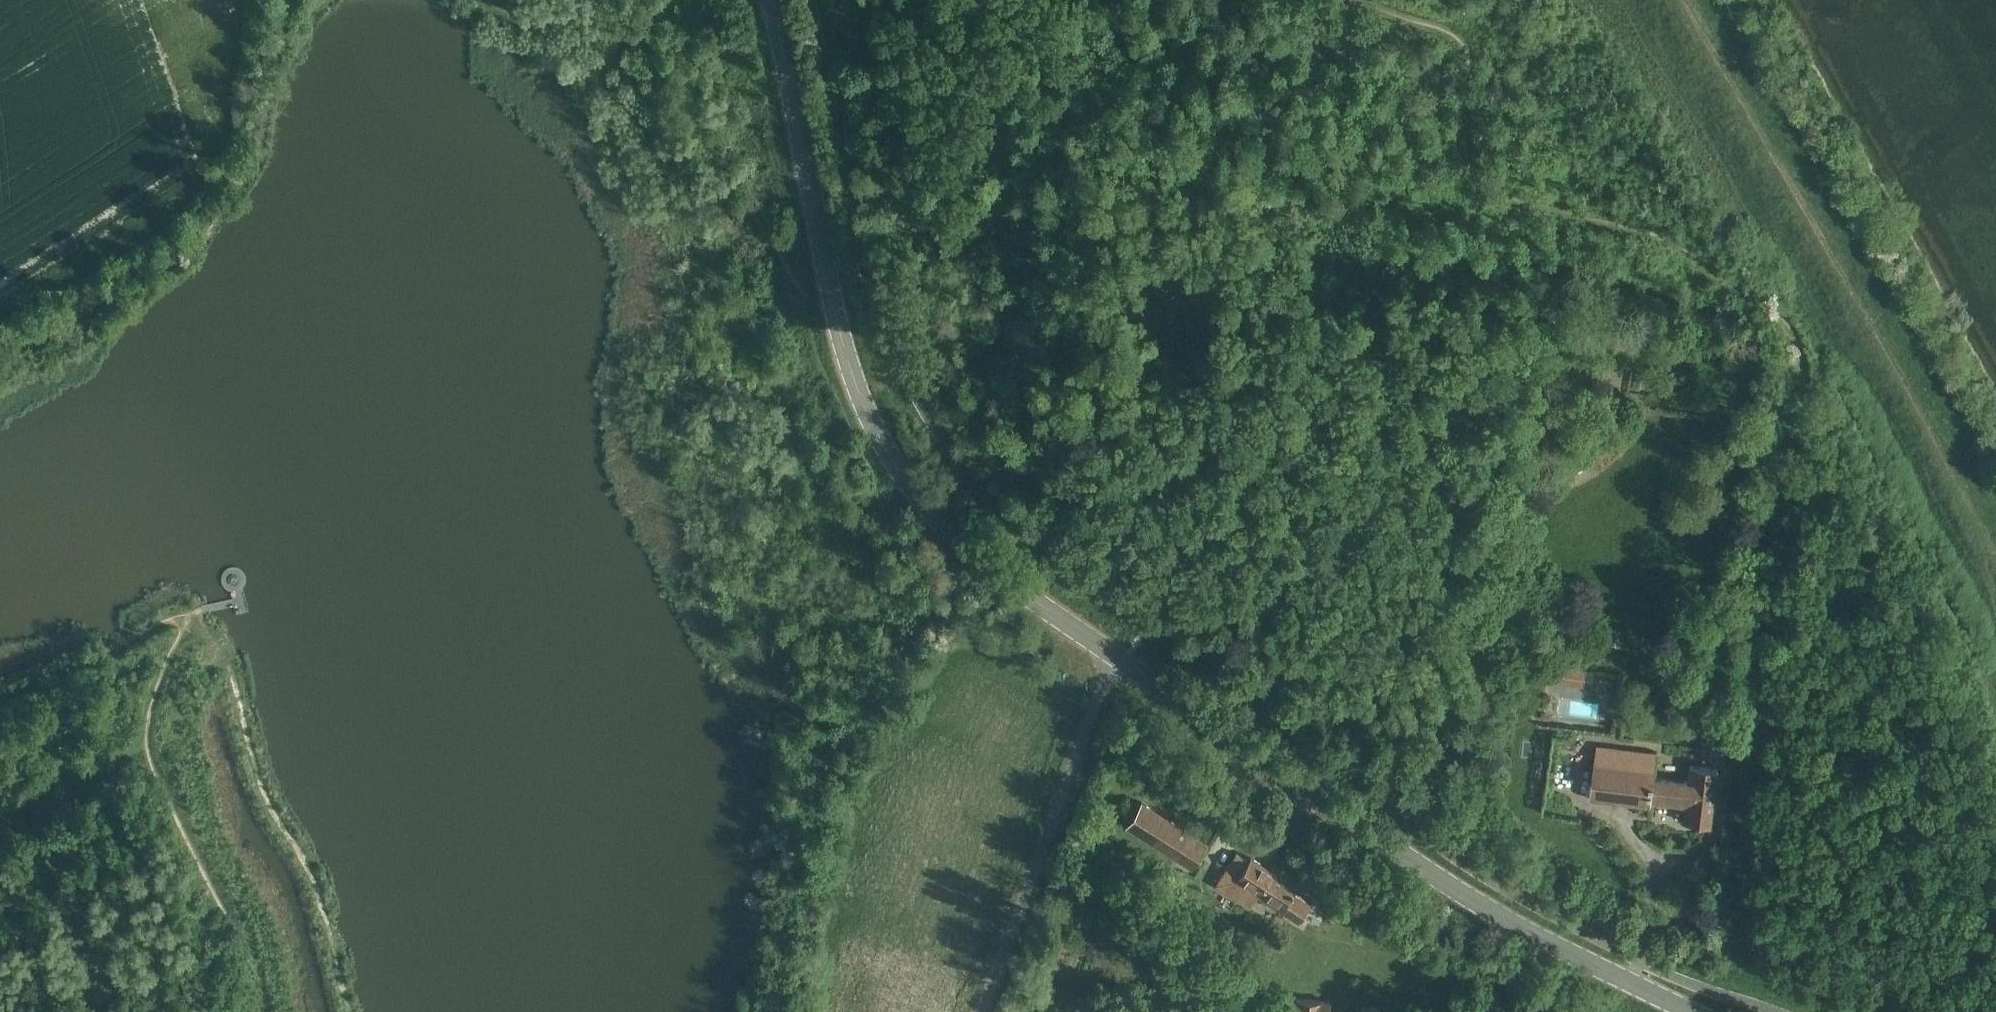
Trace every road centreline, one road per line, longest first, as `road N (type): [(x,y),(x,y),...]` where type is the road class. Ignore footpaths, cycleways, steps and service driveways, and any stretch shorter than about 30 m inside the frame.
road 1 (secondary): [(1690,1011),(1503,920),(1009,582),(917,497),(877,429),(840,321),(763,0)]

